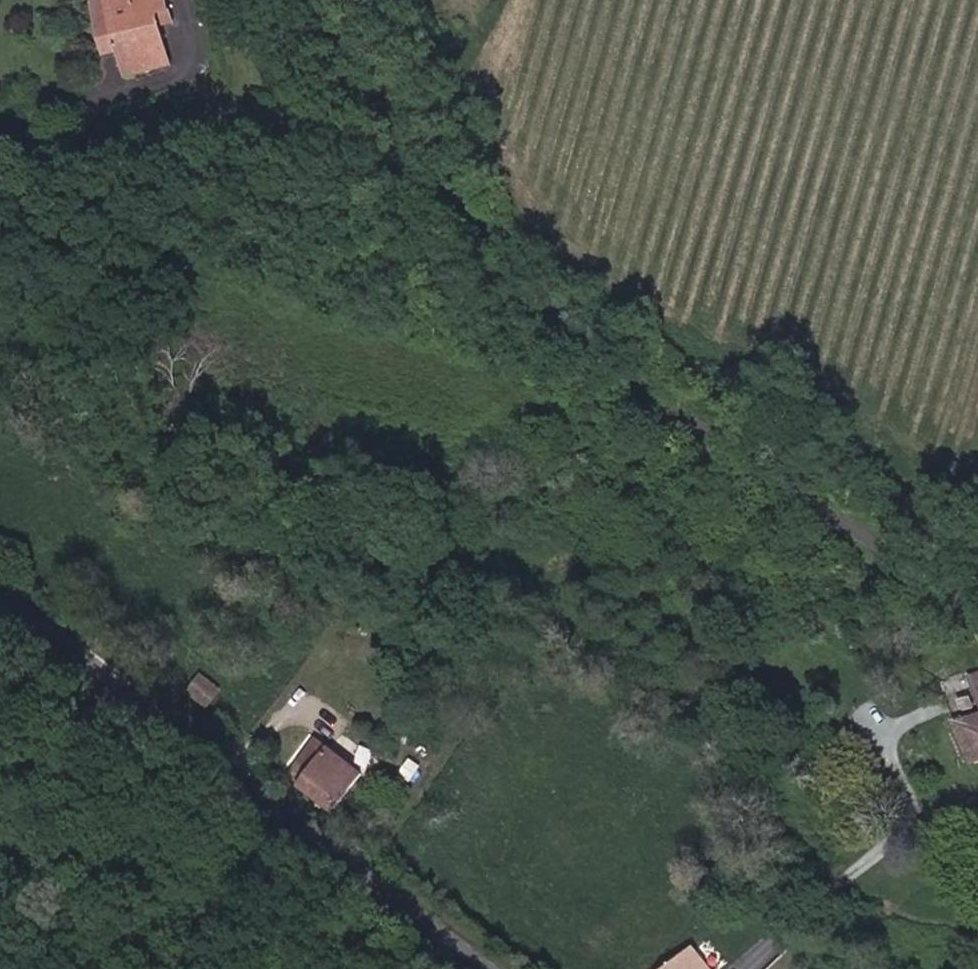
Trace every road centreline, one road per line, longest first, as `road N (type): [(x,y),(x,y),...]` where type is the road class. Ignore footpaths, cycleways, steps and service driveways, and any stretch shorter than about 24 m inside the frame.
road 1 (tertiary): [(478,968),(0,596)]

